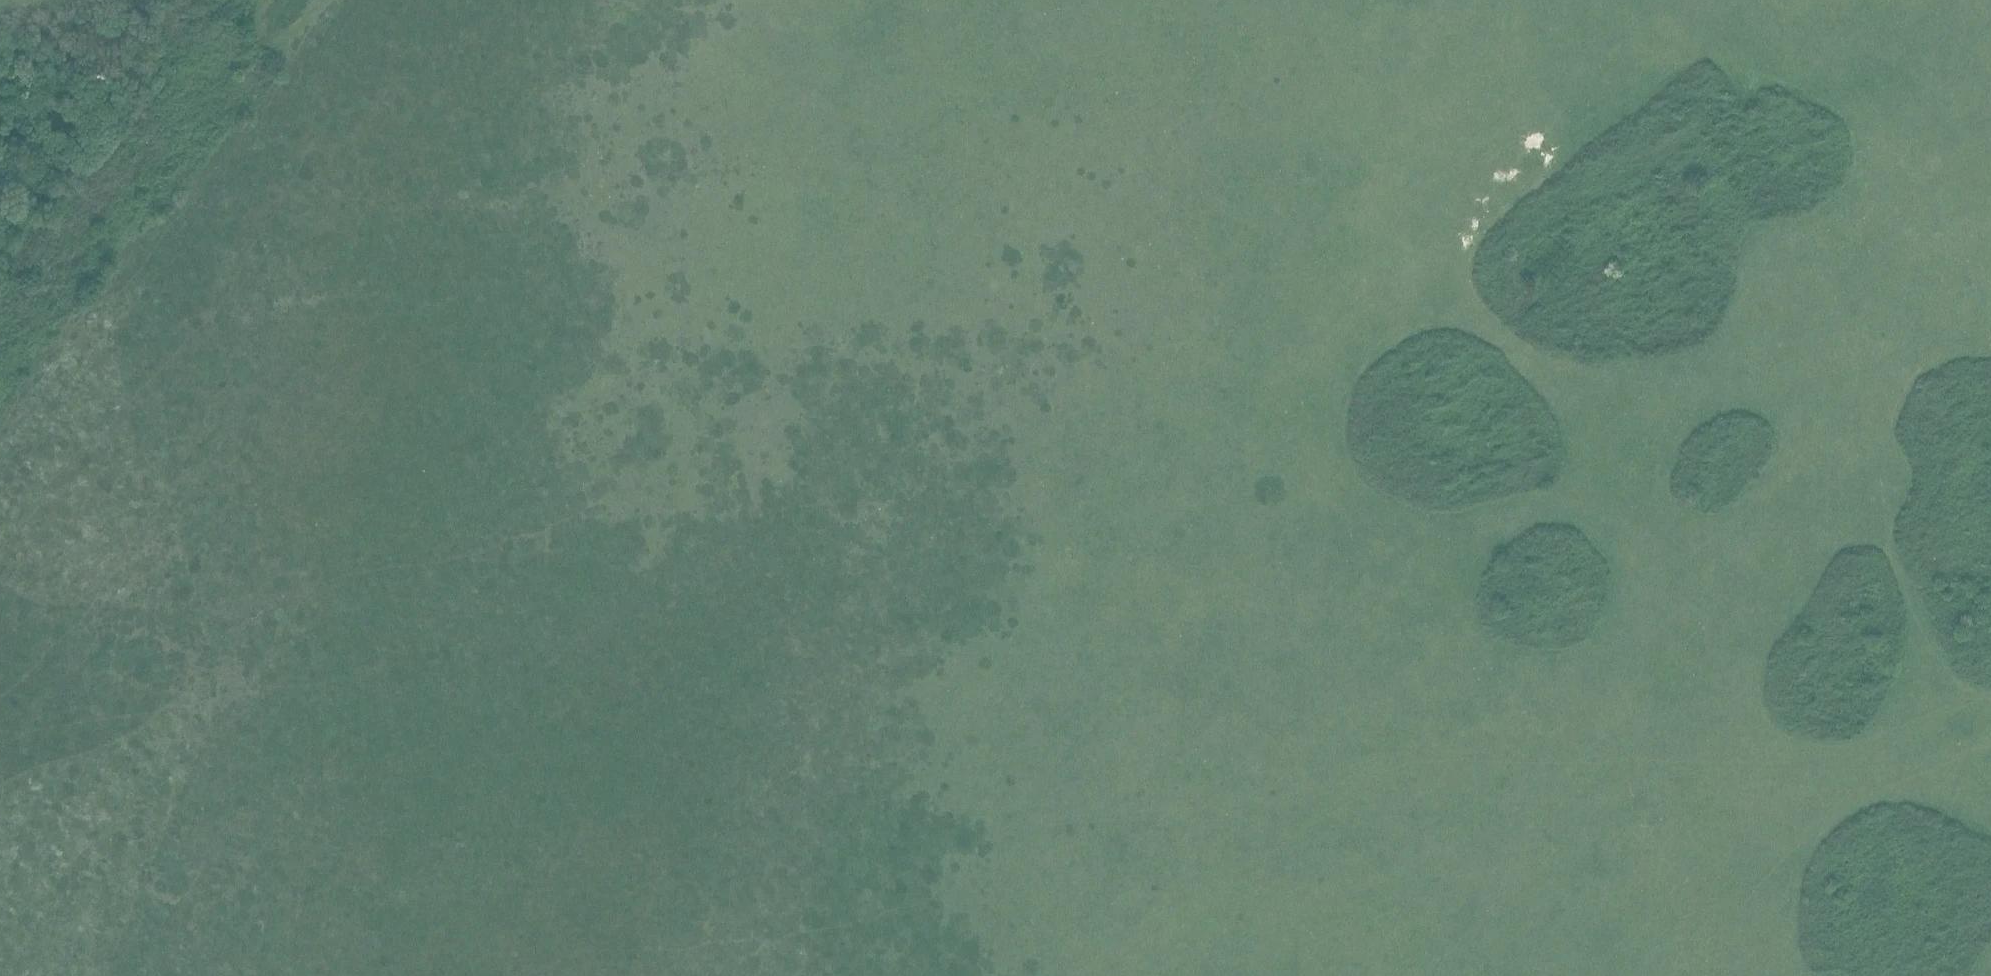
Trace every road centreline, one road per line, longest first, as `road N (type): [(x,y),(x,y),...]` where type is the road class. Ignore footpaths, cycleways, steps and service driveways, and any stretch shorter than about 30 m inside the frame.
road 1 (track): [(1990,716),(1829,775),(1547,765)]

